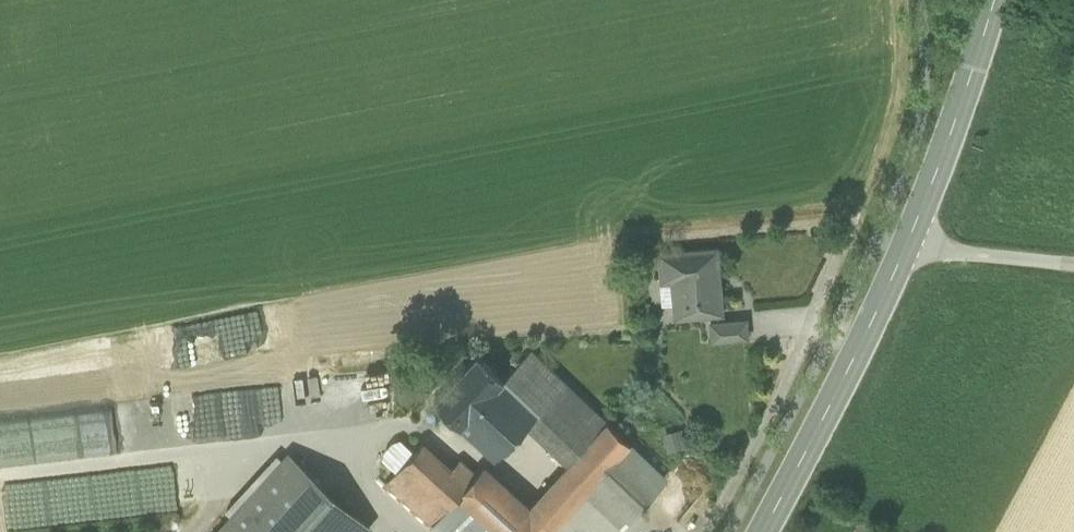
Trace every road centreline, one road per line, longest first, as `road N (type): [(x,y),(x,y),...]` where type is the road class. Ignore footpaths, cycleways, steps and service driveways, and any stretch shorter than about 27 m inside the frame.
road 1 (secondary): [(763,531),(907,244)]
road 2 (track): [(0,473),(317,440)]
road 3 (secondary): [(907,244),(993,0)]
road 4 (unclassified): [(1073,267),(907,244)]

